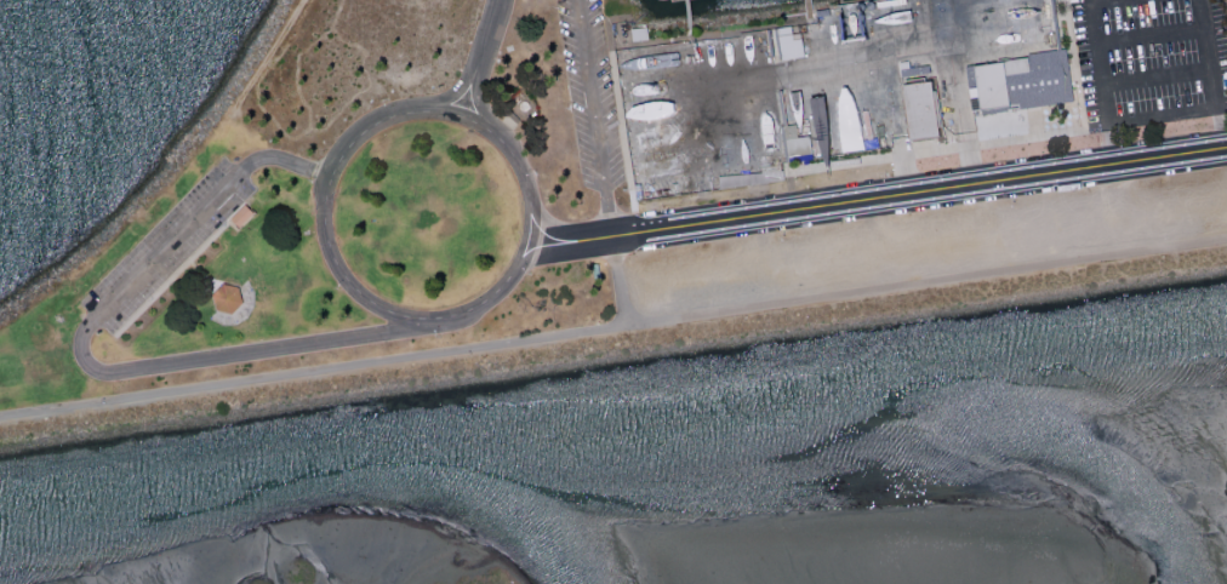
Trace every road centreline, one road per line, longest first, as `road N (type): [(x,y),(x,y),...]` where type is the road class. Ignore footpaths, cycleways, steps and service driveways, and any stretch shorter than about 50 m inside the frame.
road 1 (residential): [(526,239),(530,212),(517,161),(479,122),(455,113),(423,108),(364,126),(326,174),(319,205),(332,265),(377,308),(406,317),(468,309),(495,292),(526,239)]
road 2 (residential): [(609,234),(1226,147)]
road 3 (residential): [(455,113),(497,0)]

